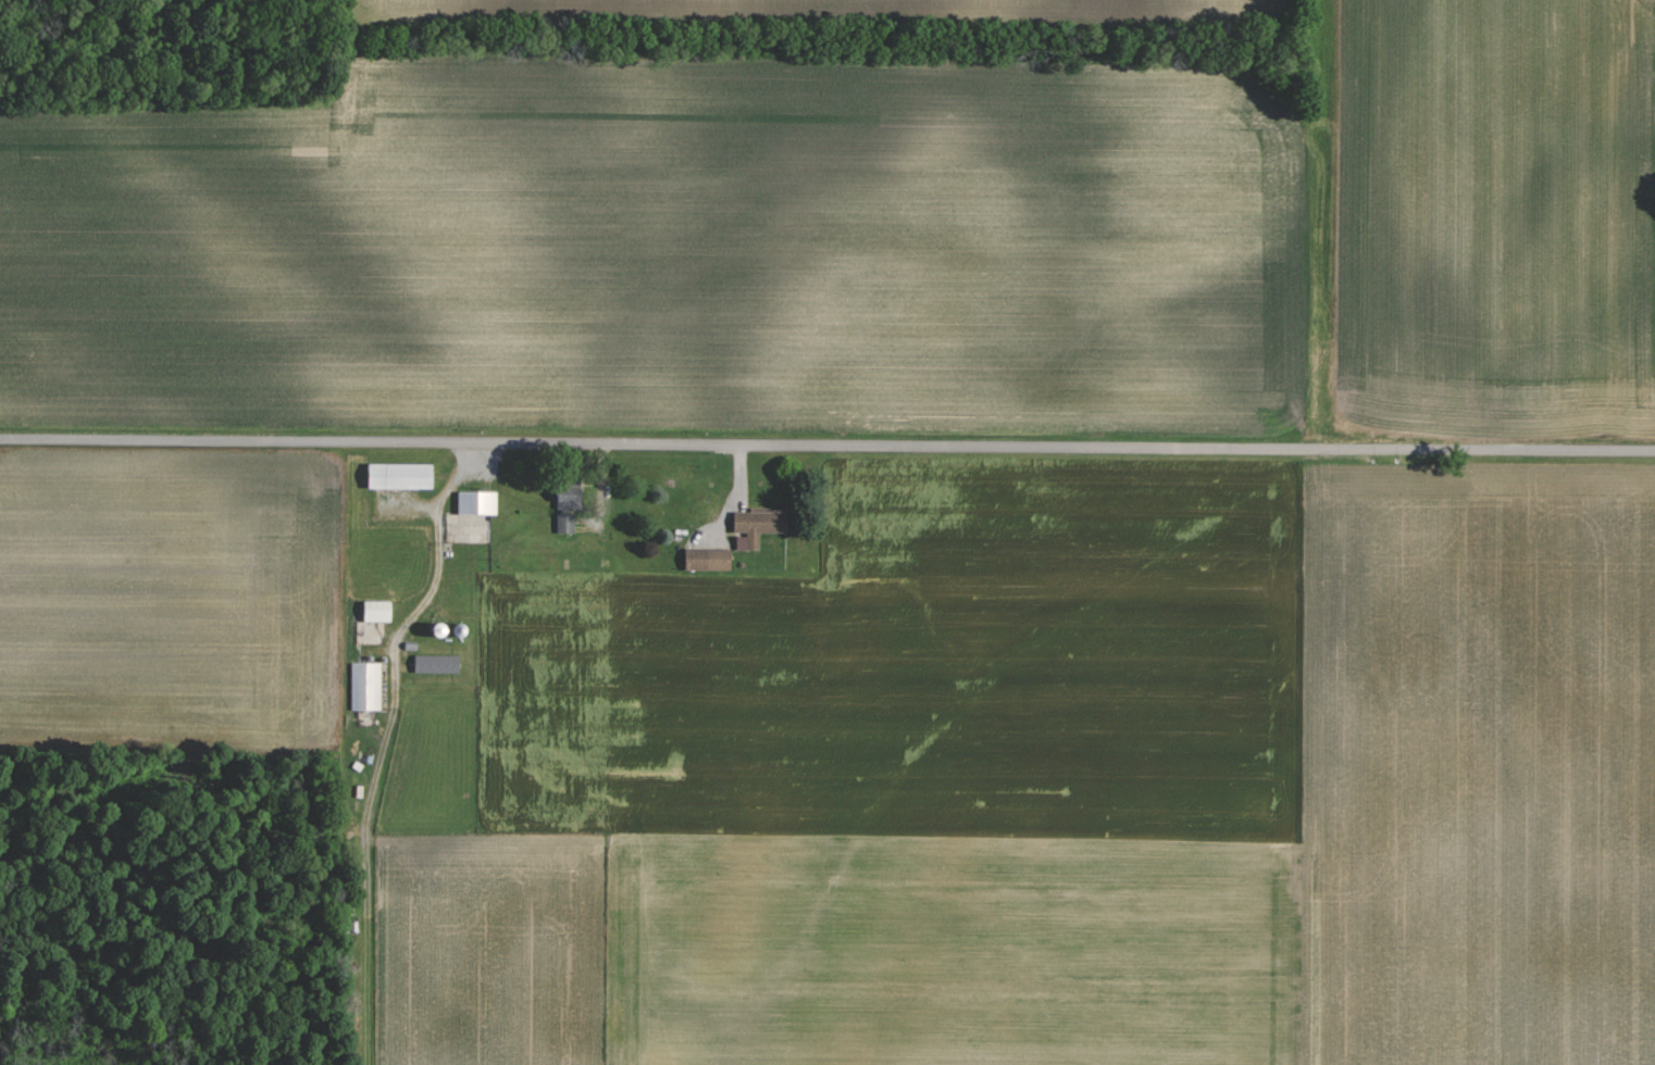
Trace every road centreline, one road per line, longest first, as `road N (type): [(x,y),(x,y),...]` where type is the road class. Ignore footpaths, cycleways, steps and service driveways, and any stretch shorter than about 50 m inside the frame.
road 1 (residential): [(0,438),(1654,451)]

